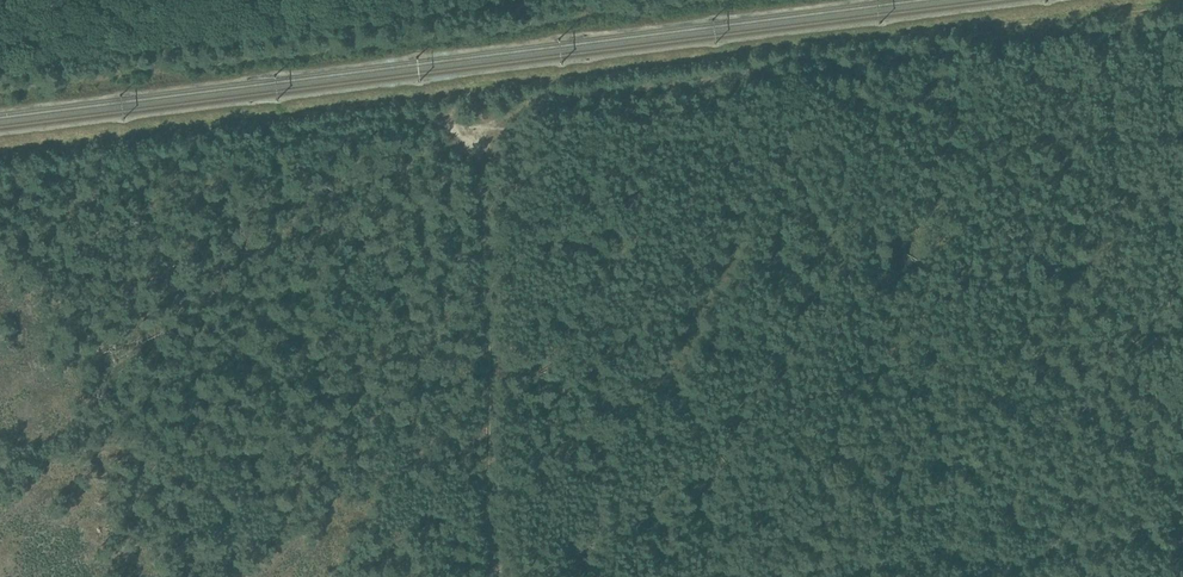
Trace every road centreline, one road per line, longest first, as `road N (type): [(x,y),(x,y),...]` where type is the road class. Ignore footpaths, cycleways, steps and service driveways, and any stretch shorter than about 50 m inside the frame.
road 1 (track): [(1182,6),(0,156)]
road 2 (track): [(492,576),(481,124),(429,123),(0,176)]
road 3 (track): [(481,124),(569,102),(866,74),(1182,28)]

